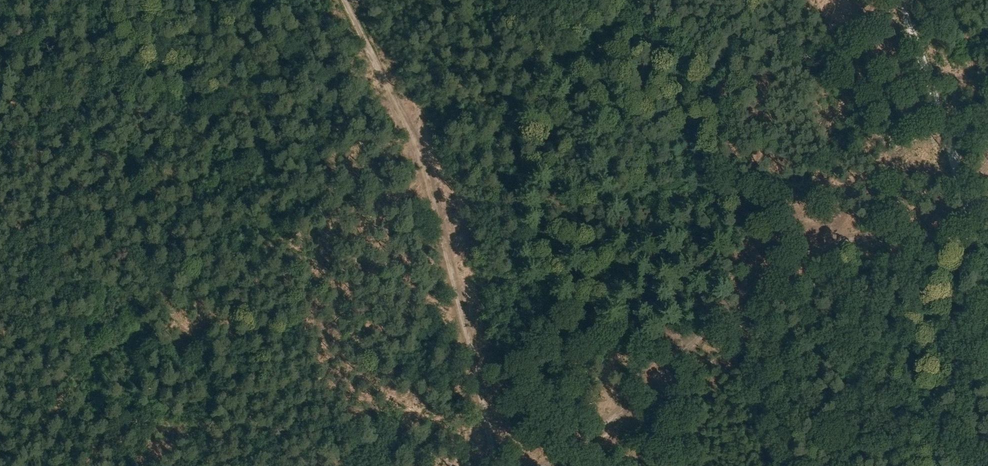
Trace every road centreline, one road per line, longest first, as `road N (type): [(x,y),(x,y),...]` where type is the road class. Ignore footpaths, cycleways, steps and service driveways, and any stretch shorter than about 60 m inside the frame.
road 1 (track): [(553,465),(708,331),(828,252),(977,233)]
road 2 (track): [(498,465),(439,179),(349,0)]
road 3 (track): [(932,465),(934,423),(977,233),(899,0)]

